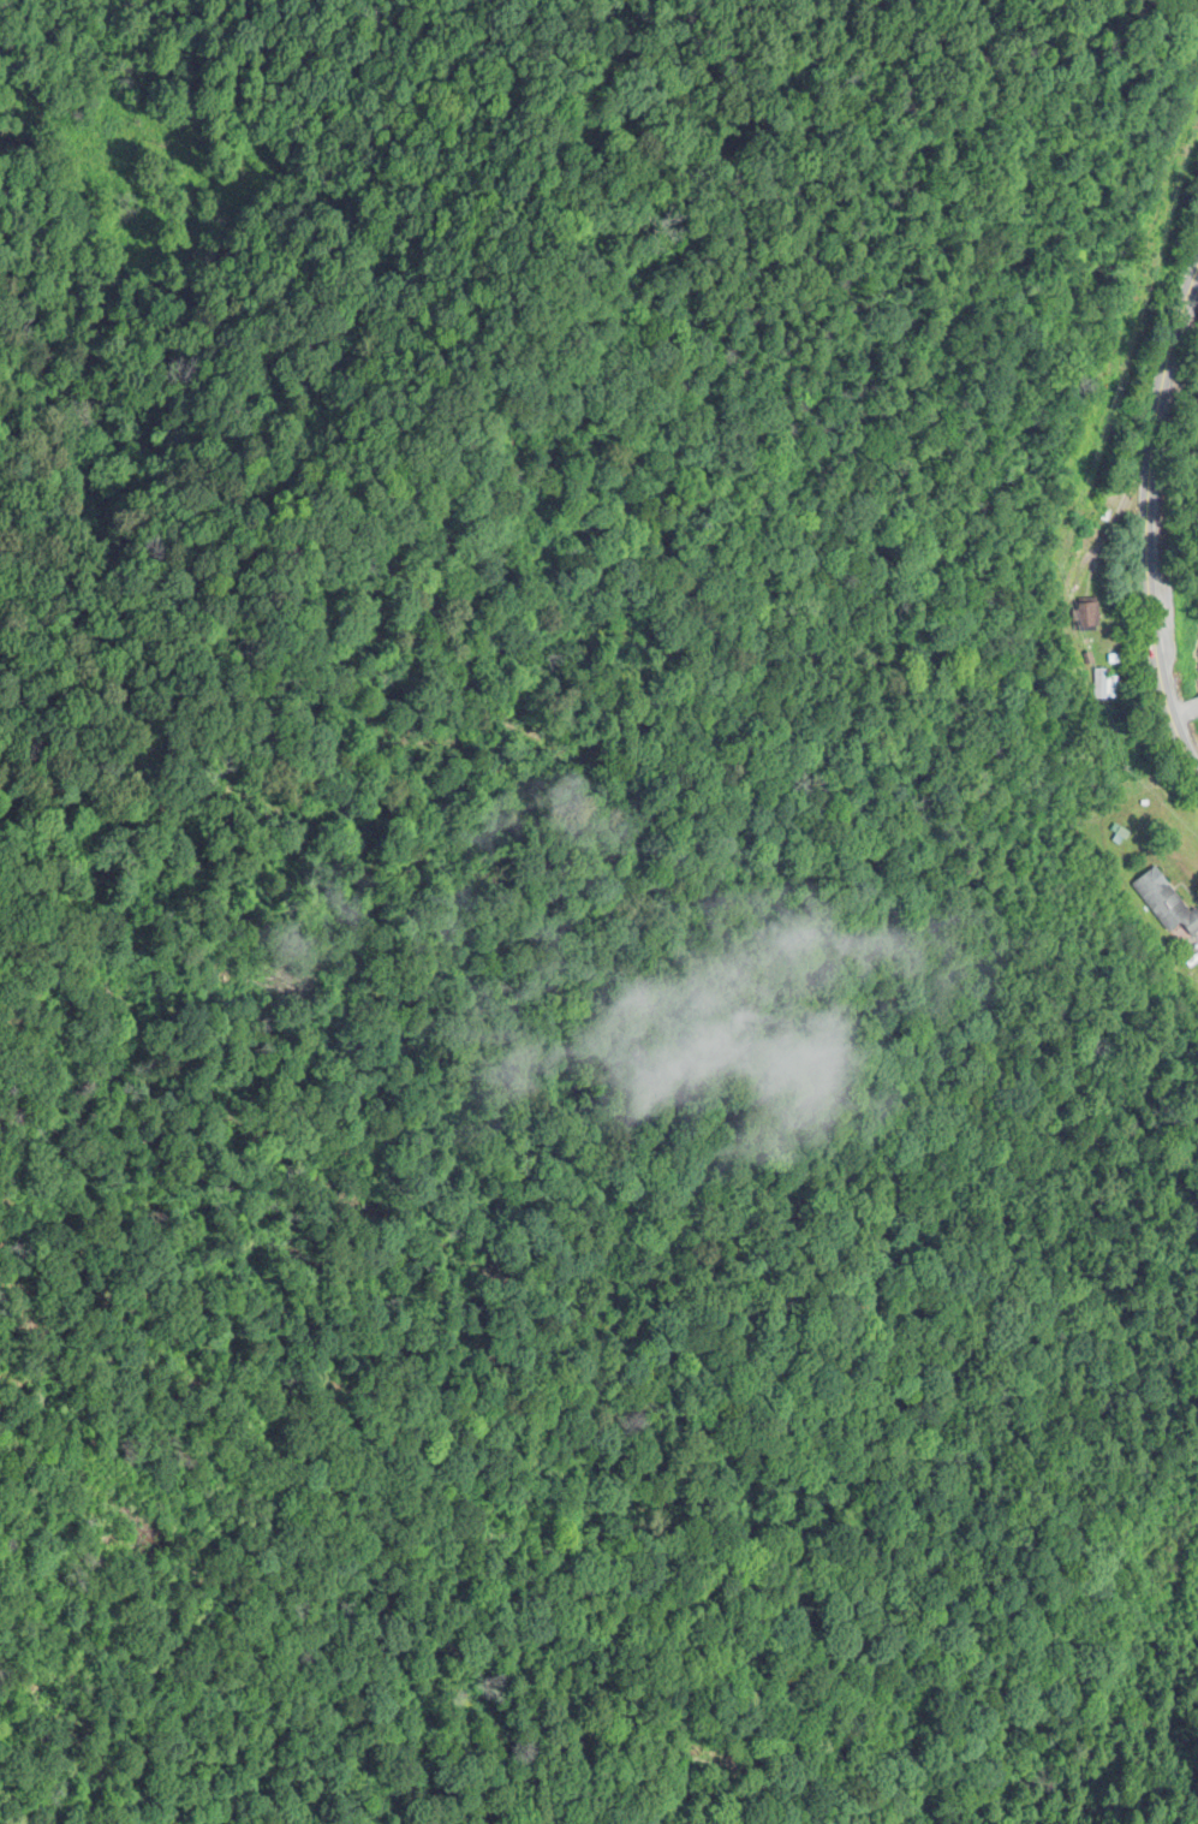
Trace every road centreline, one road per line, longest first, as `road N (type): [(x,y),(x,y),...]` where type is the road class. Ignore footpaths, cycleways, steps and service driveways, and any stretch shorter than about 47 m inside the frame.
road 1 (secondary): [(1197,774),(1166,712),(1150,654),(1142,541),(1167,390),(1197,278)]

